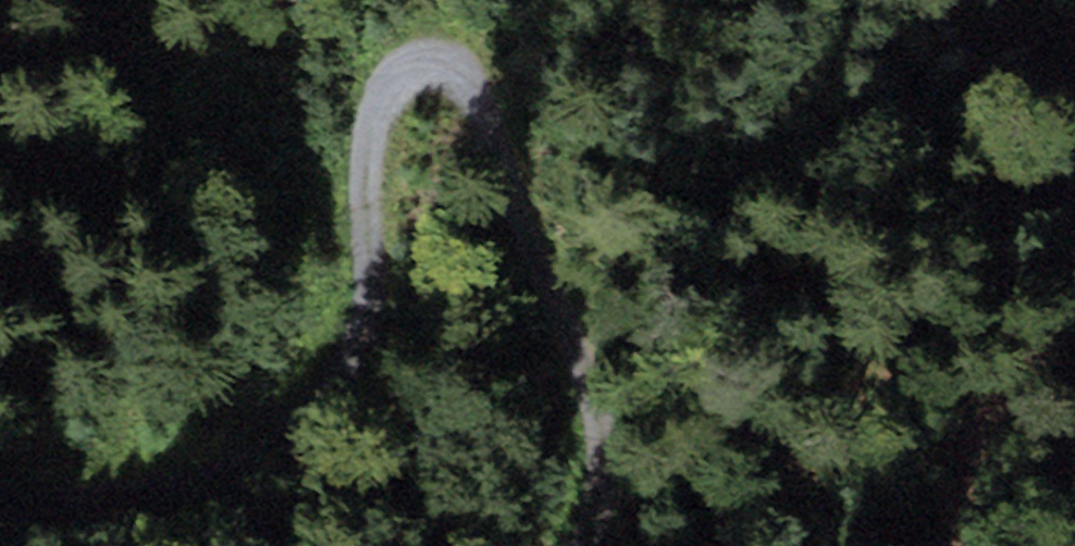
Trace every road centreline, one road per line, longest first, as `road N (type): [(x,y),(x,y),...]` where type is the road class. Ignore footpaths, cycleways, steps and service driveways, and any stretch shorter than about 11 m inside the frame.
road 1 (track): [(0,509),(151,507),(221,483),(285,442),(341,382),(360,327),(373,132),(392,91),(420,69),(446,72),(487,114),(582,384),(592,474),(574,545)]
road 2 (track): [(256,460),(165,84),(173,0)]
road 3 (track): [(954,545),(972,450),(1021,357),(1074,310)]

